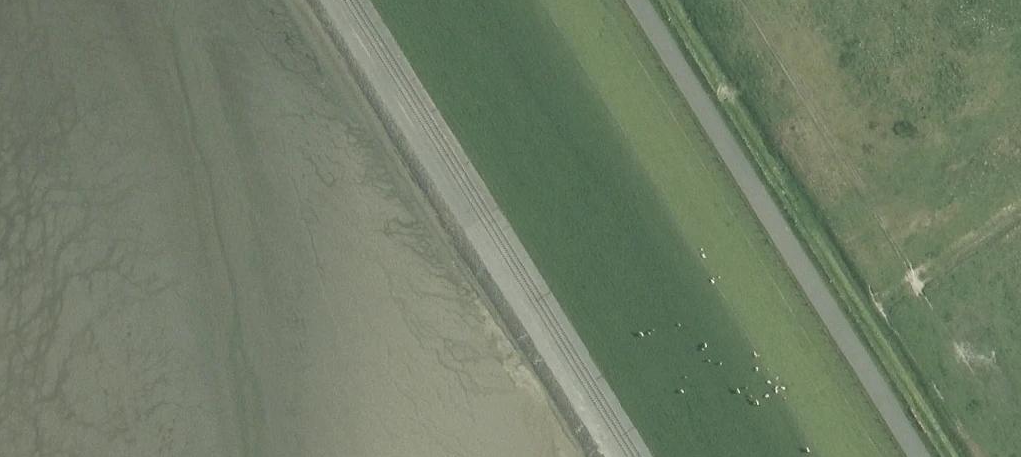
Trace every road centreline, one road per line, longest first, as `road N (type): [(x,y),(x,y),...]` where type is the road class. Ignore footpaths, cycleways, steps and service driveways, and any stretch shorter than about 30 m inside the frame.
road 1 (track): [(627,456),(344,0)]

